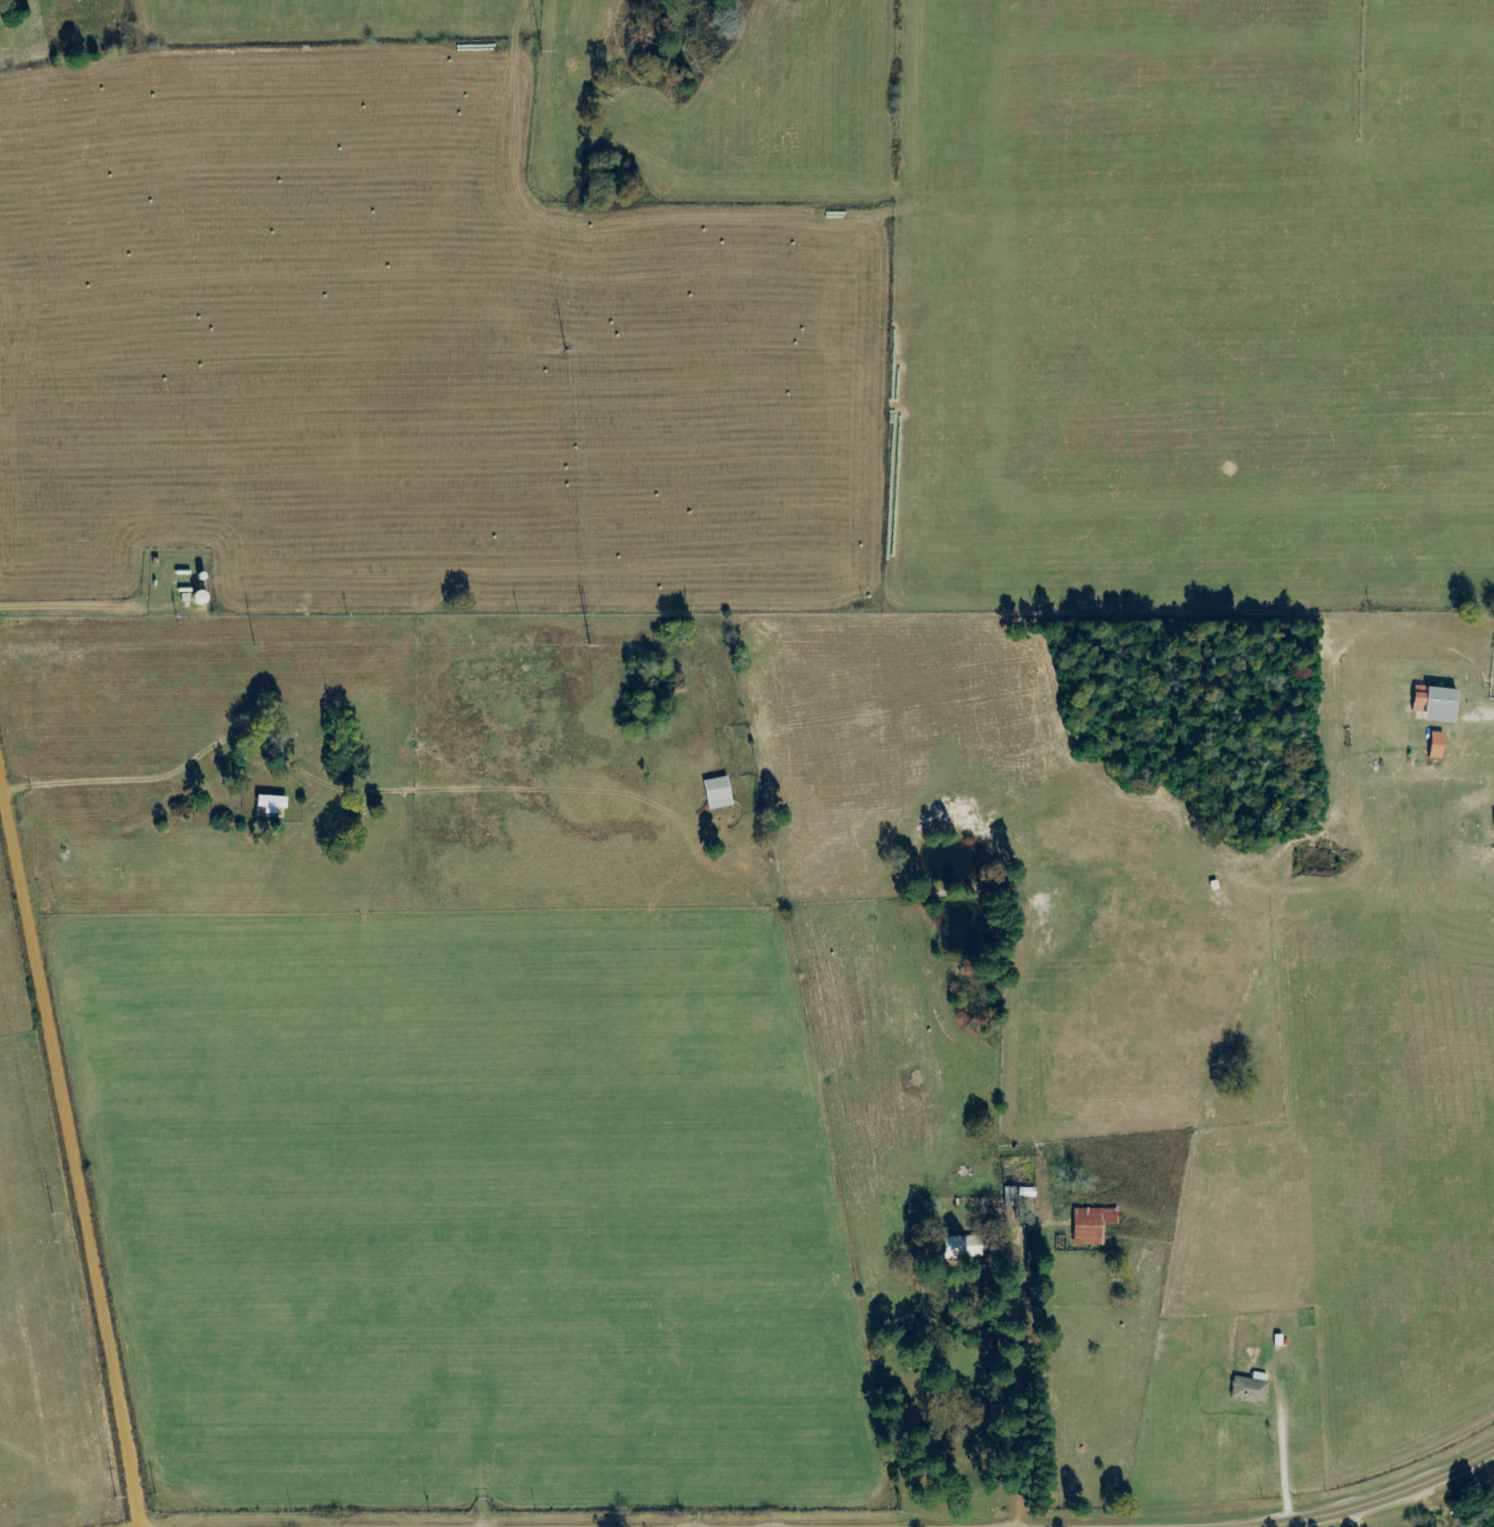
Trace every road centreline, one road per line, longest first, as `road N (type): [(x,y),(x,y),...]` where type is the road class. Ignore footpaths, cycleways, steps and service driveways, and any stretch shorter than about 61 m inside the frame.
road 1 (residential): [(138,1526),(89,1304),(79,1179),(49,1074),(44,994),(0,741)]
road 2 (secondary): [(1493,1448),(1376,1499),(1257,1526)]

